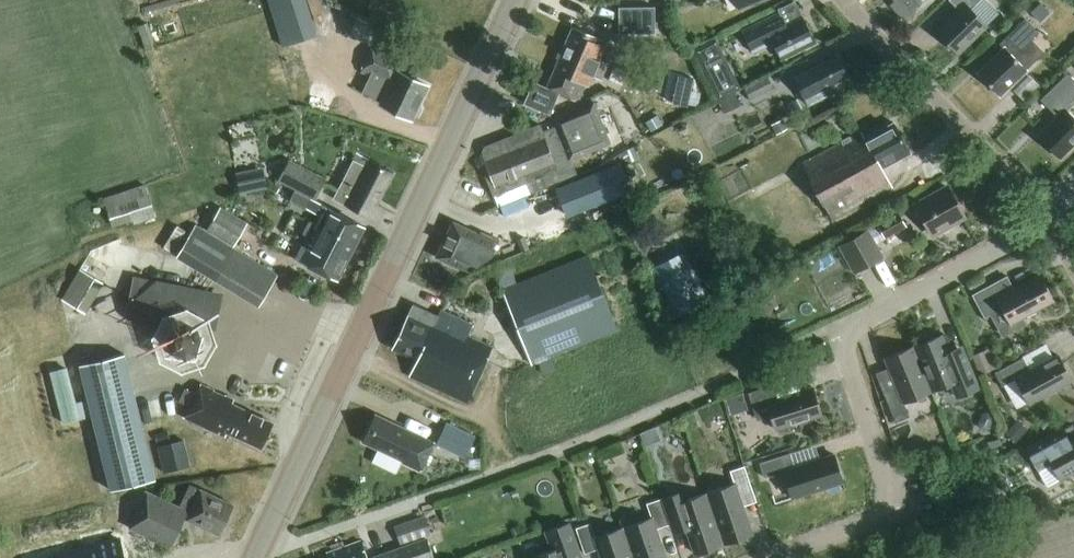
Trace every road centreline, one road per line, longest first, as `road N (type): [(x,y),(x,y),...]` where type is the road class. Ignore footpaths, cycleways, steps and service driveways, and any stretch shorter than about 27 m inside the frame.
road 1 (secondary): [(257,557),(517,0)]
road 2 (residential): [(767,557),(892,507),(840,333),(1024,235),(1045,214)]
road 3 (residential): [(1045,214),(845,0)]

